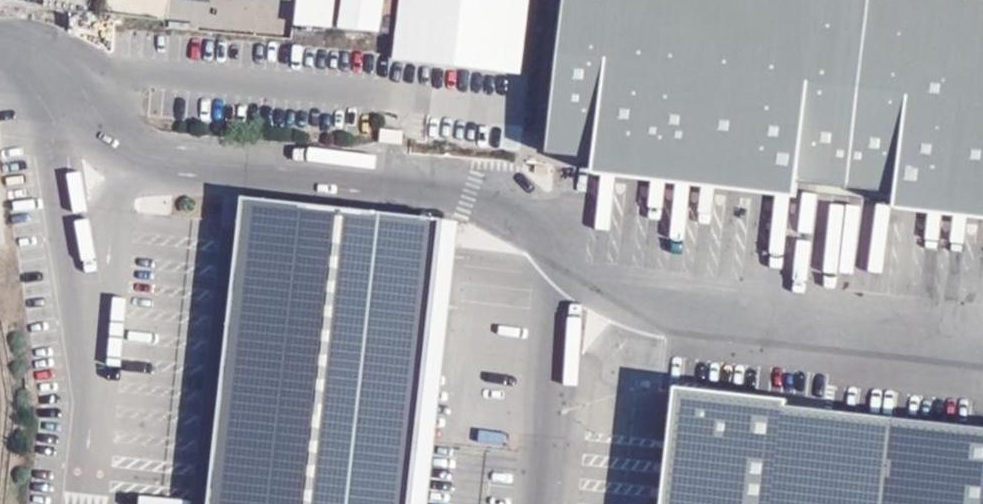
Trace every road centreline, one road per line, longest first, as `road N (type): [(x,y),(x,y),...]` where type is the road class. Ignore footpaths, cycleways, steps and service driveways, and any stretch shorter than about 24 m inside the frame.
road 1 (unclassified): [(0,38),(72,89),(102,144)]

